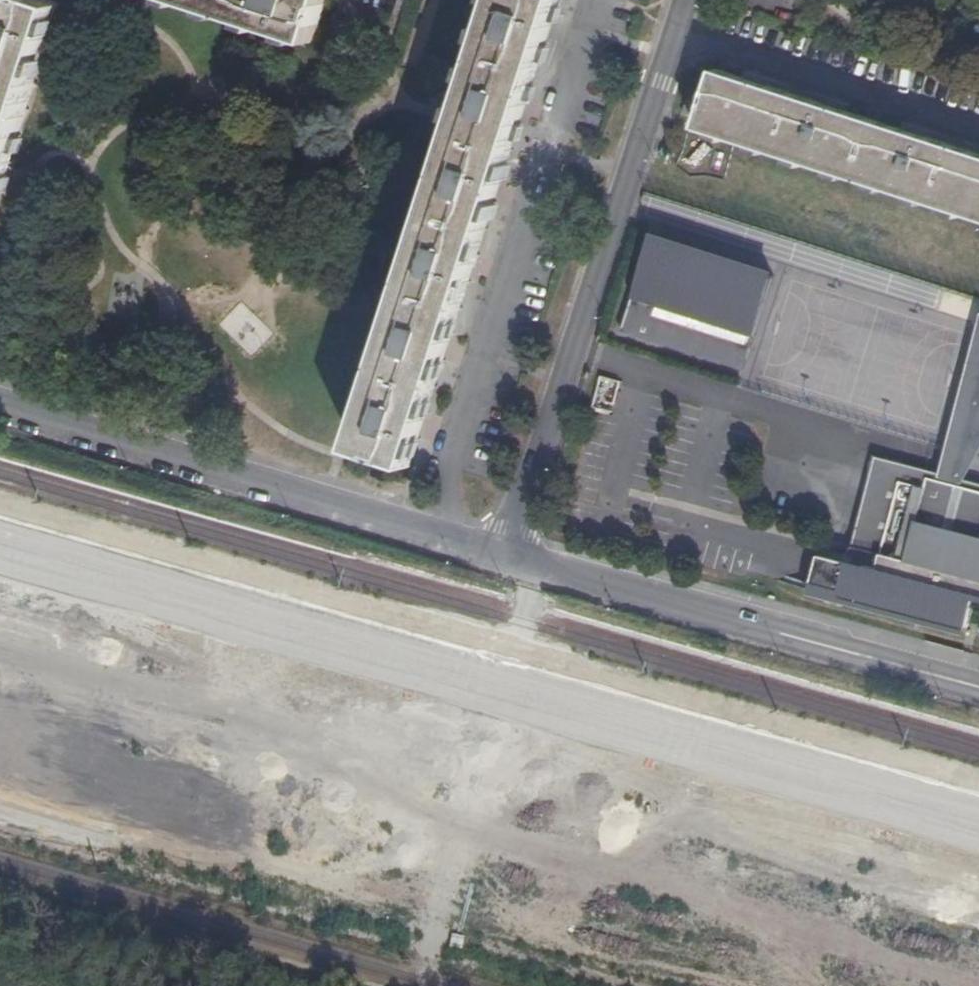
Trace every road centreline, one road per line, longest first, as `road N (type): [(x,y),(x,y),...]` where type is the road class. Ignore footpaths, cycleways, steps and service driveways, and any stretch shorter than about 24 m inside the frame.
road 1 (residential): [(672,33),(503,549)]
road 2 (residential): [(0,396),(503,549)]
road 3 (residential): [(503,549),(978,681)]
road 4 (residential): [(672,33),(978,133)]

